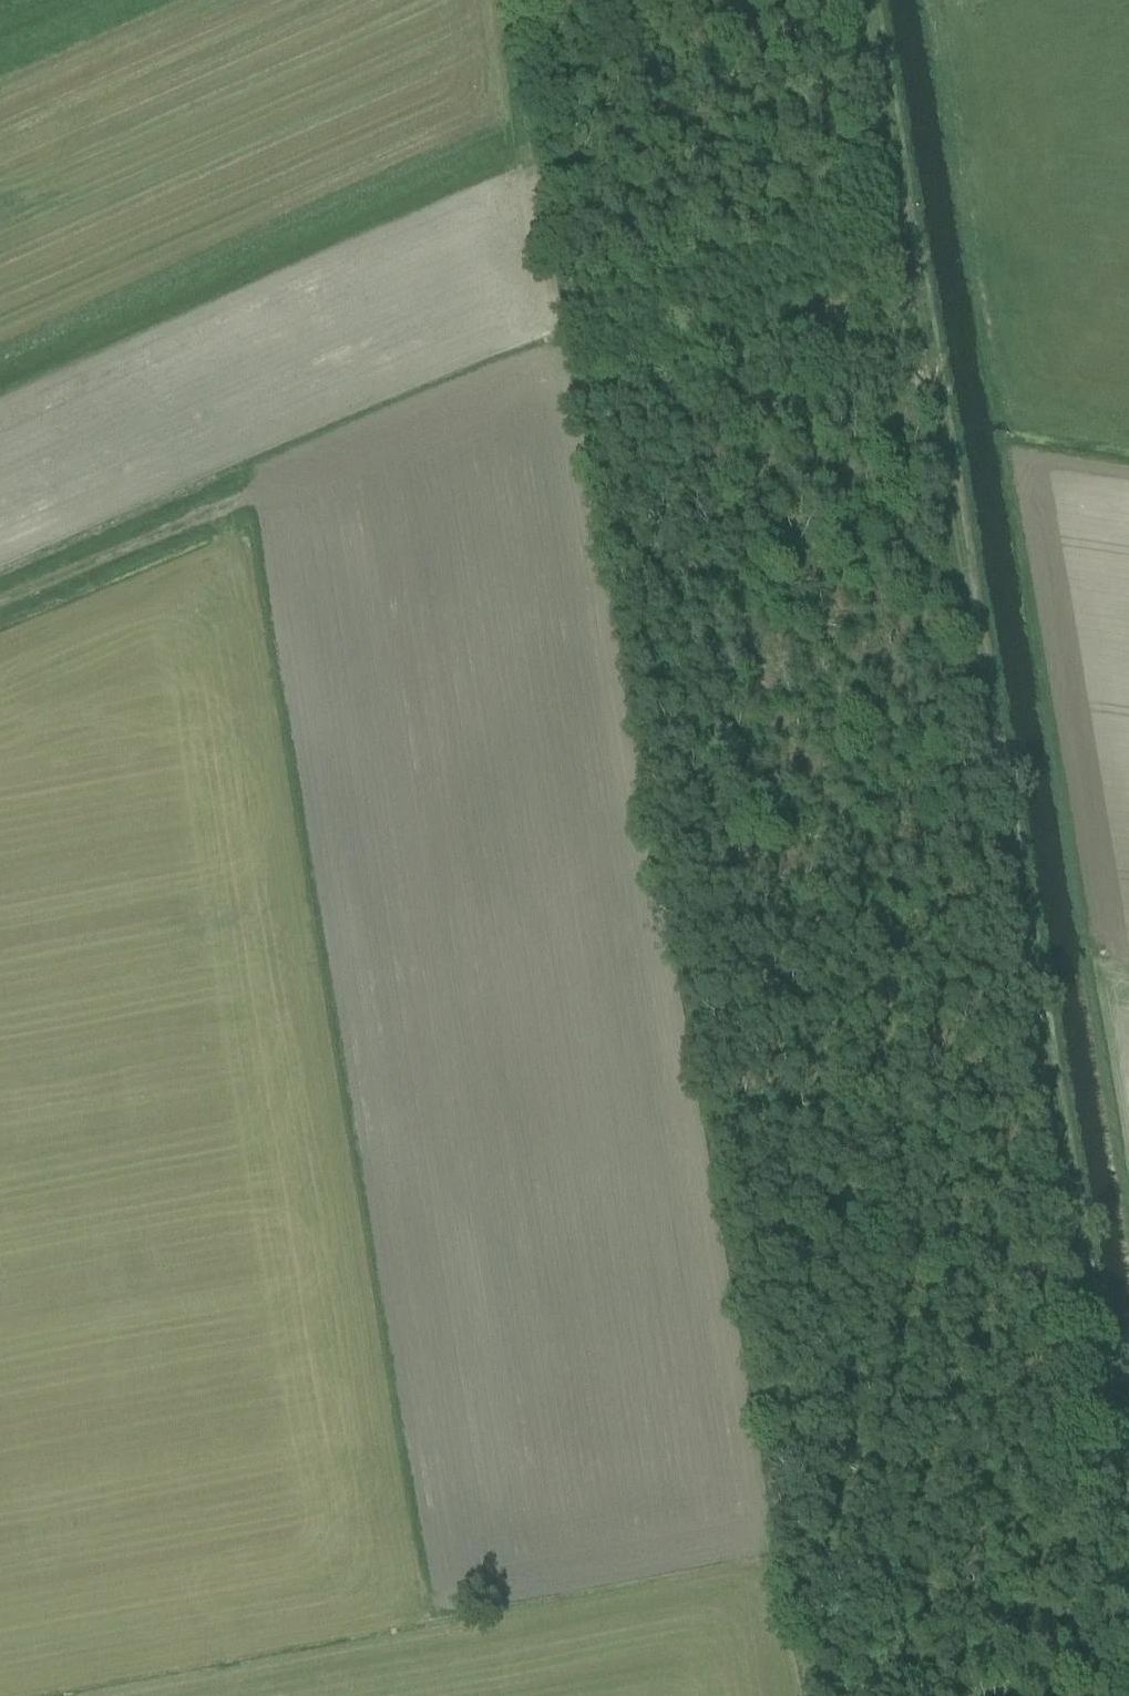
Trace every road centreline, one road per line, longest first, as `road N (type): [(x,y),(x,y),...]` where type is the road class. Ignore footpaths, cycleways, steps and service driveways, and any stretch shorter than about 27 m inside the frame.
road 1 (track): [(1128,1541),(1027,972),(874,0)]

